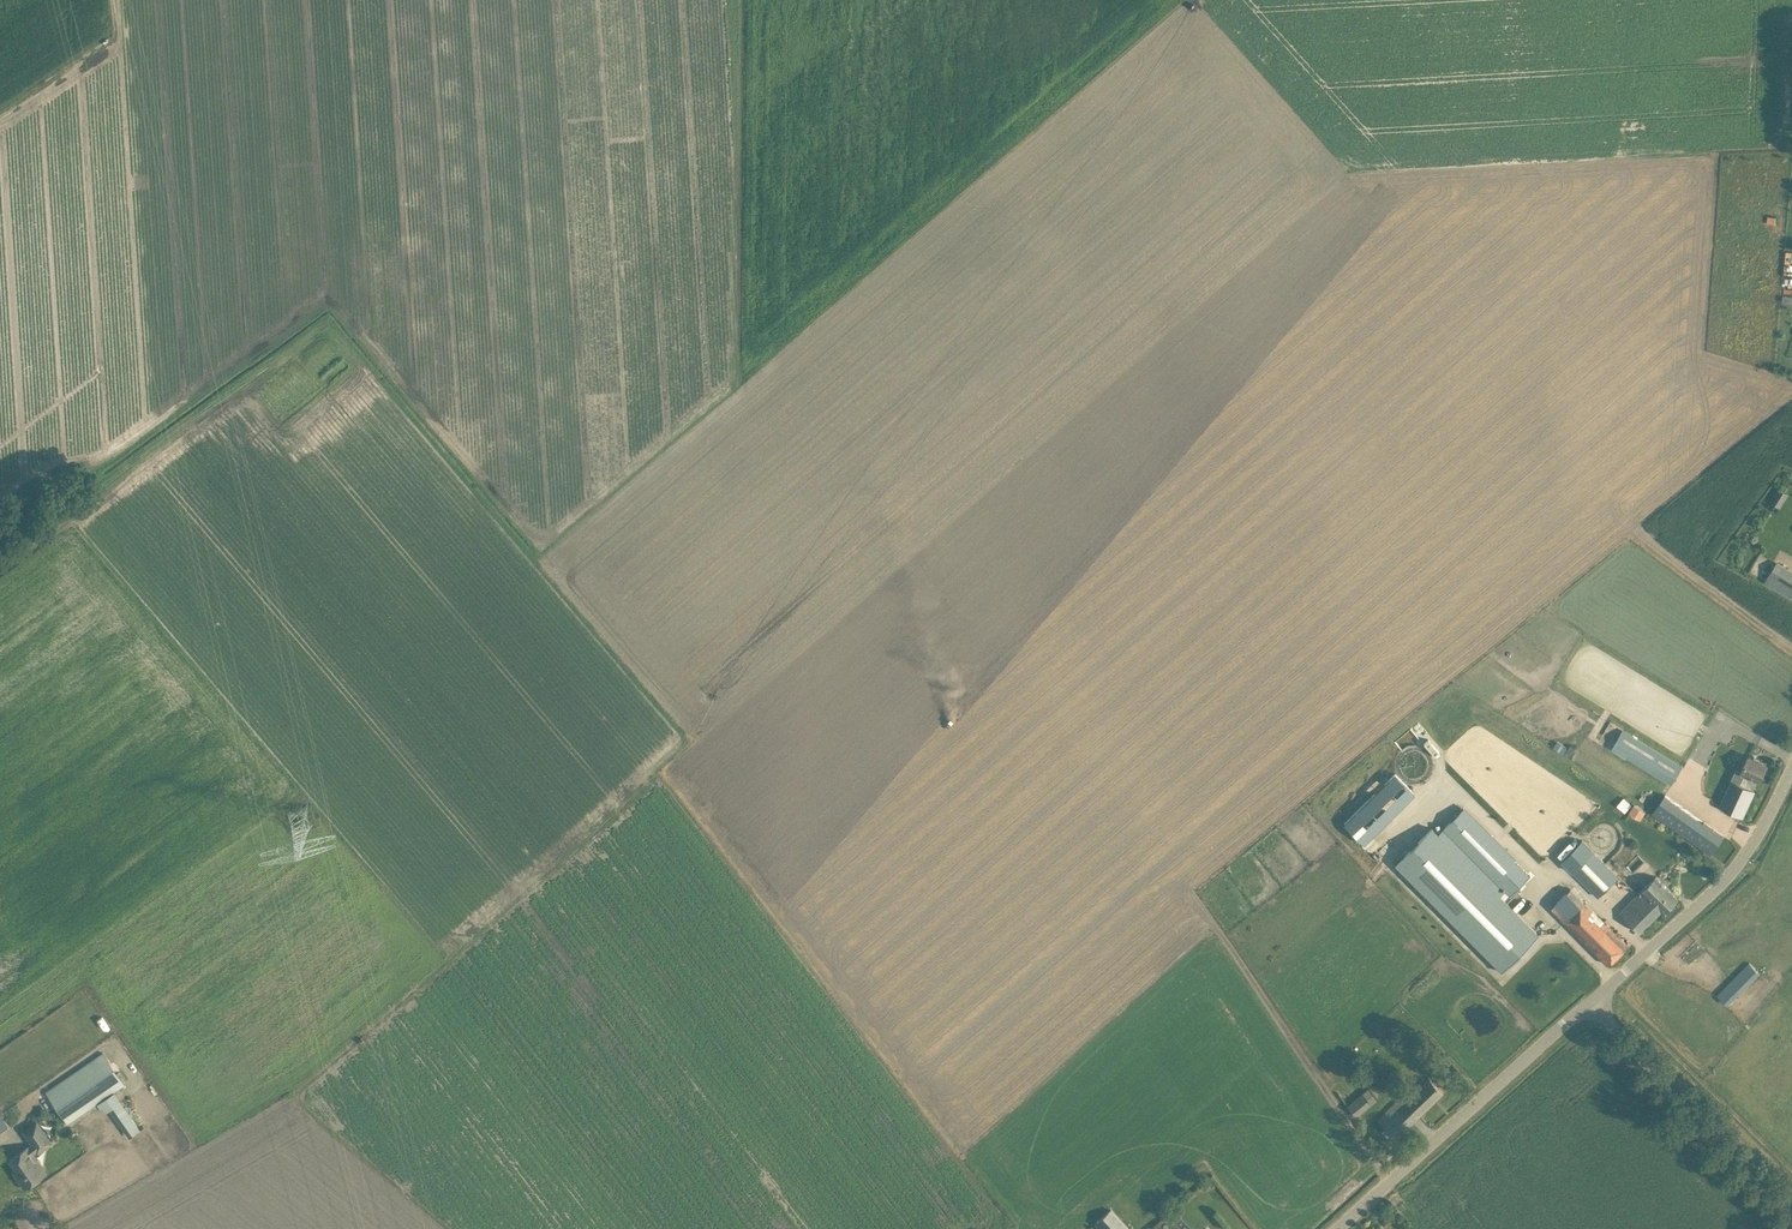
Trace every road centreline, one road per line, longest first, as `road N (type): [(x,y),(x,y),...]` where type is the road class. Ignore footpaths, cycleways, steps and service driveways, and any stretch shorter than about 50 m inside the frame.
road 1 (unclassified): [(1338,1228),(1591,1000)]
road 2 (unclassified): [(1591,1000),(1722,884),(1750,849),(1791,766)]
road 3 (unclassified): [(1791,1206),(1591,1000)]

